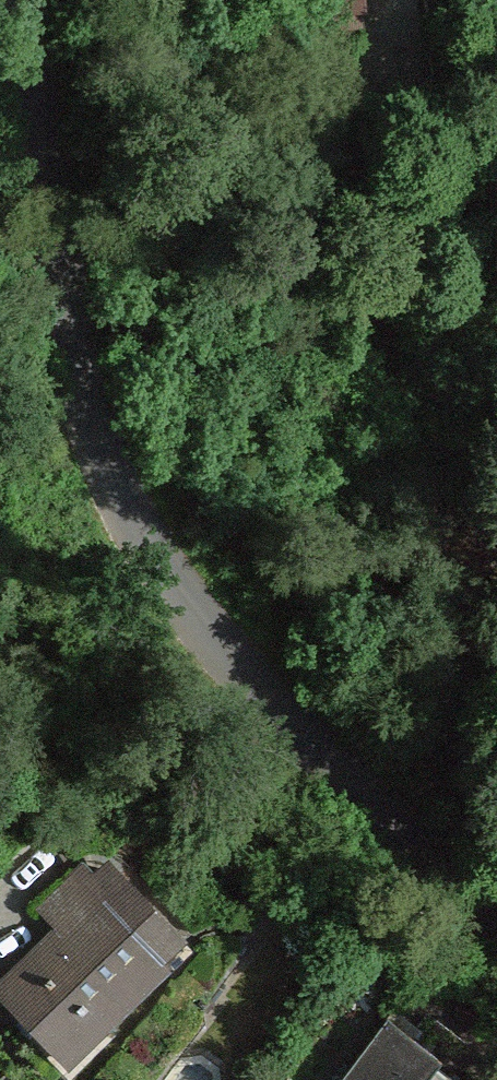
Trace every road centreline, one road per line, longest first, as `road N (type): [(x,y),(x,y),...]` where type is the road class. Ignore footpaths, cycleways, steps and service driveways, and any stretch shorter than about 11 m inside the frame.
road 1 (residential): [(36,0),(64,296),(86,422),(152,543),(227,655),(496,916)]
road 2 (motorway): [(0,12),(496,797)]

